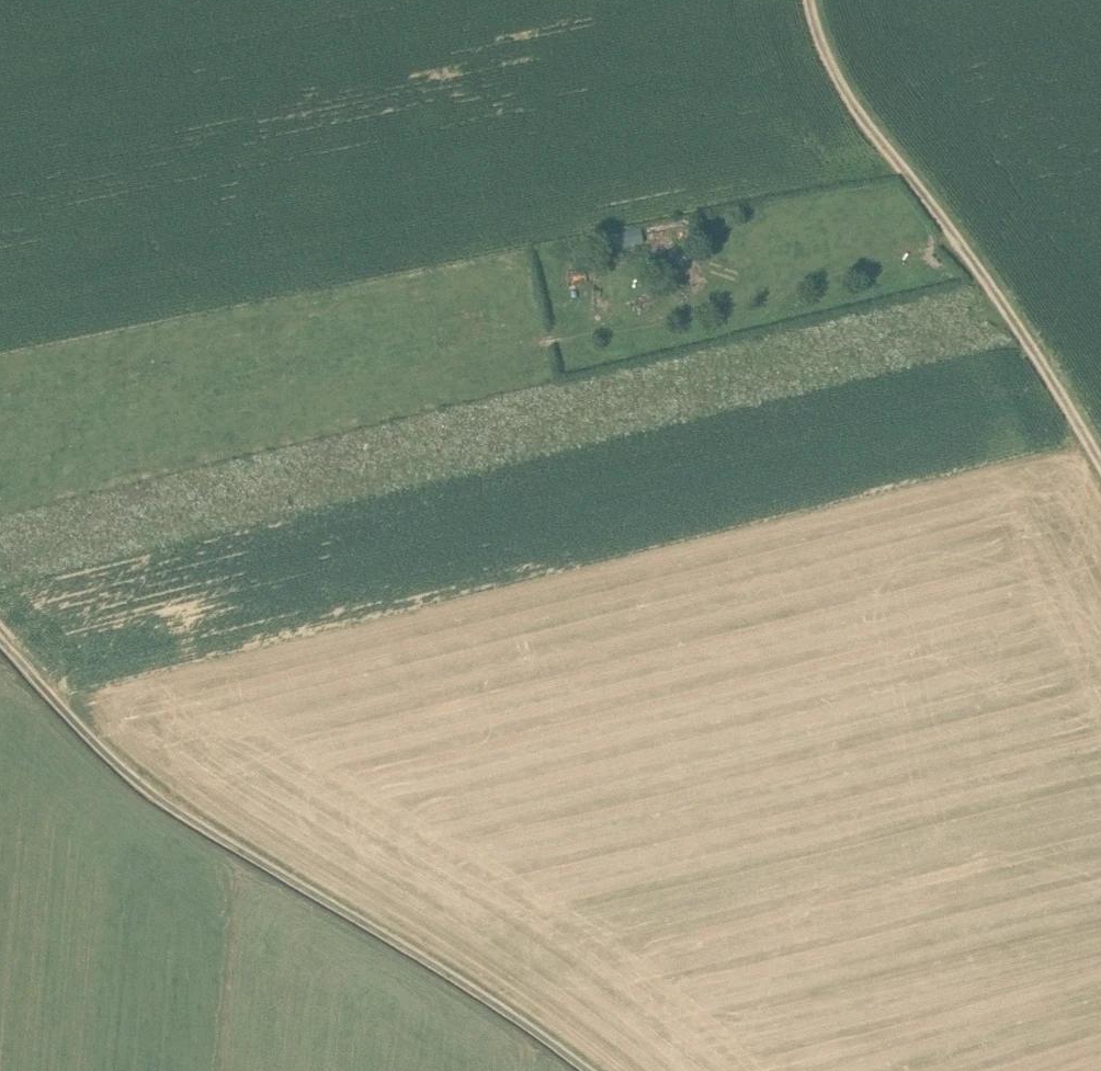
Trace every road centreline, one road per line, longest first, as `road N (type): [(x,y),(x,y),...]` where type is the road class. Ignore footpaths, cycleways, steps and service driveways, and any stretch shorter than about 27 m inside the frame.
road 1 (track): [(0,636),(132,772),(593,1070)]
road 2 (track): [(1100,466),(960,245),(826,70),(808,0)]

